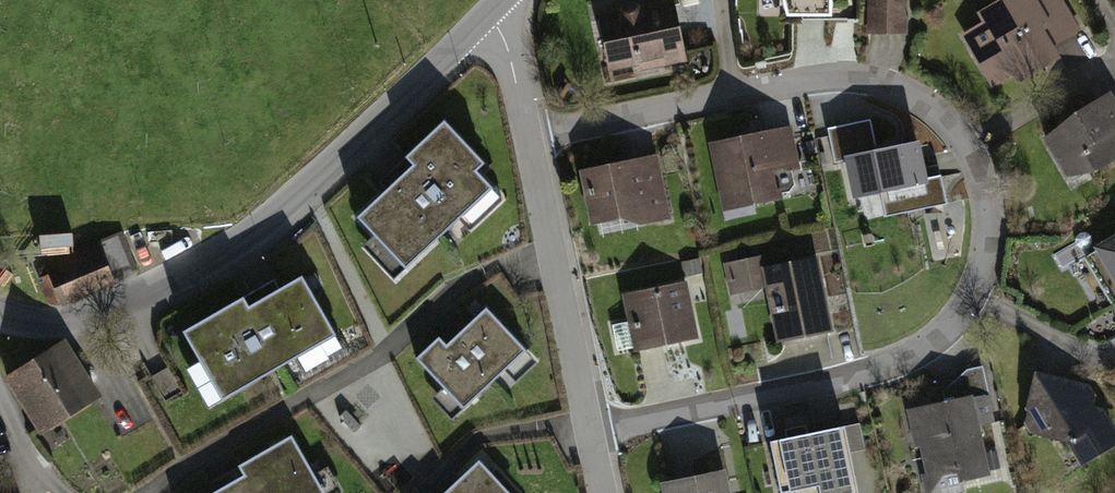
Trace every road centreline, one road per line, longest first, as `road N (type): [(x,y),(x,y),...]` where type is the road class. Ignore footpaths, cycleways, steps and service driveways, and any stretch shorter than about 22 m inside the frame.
road 1 (residential): [(532,133),(858,79),(931,108),(966,146),(986,194),(984,271),(961,316),(926,350),(881,371),(589,427)]
road 2 (tertiary): [(0,313),(75,320),(217,258),(306,190),(494,9)]
road 3 (residential): [(589,427),(532,133)]
road 4 (residential): [(532,133),(515,53),(494,9)]
road 5 (residential): [(0,390),(43,472),(65,492)]

